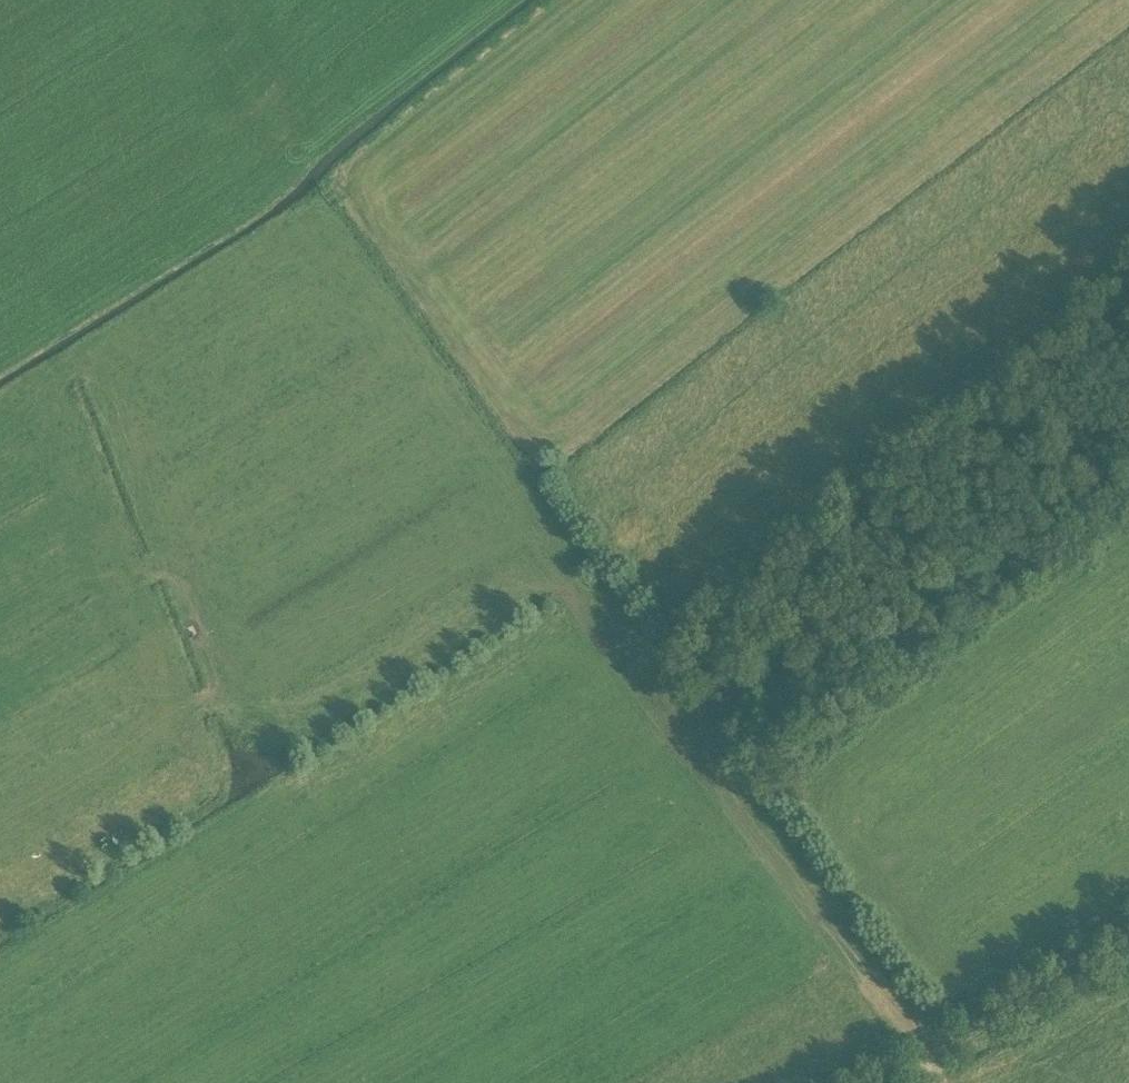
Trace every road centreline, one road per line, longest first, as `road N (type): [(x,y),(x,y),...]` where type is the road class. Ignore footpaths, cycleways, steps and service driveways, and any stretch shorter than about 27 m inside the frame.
road 1 (track): [(1128,936),(925,1061)]

